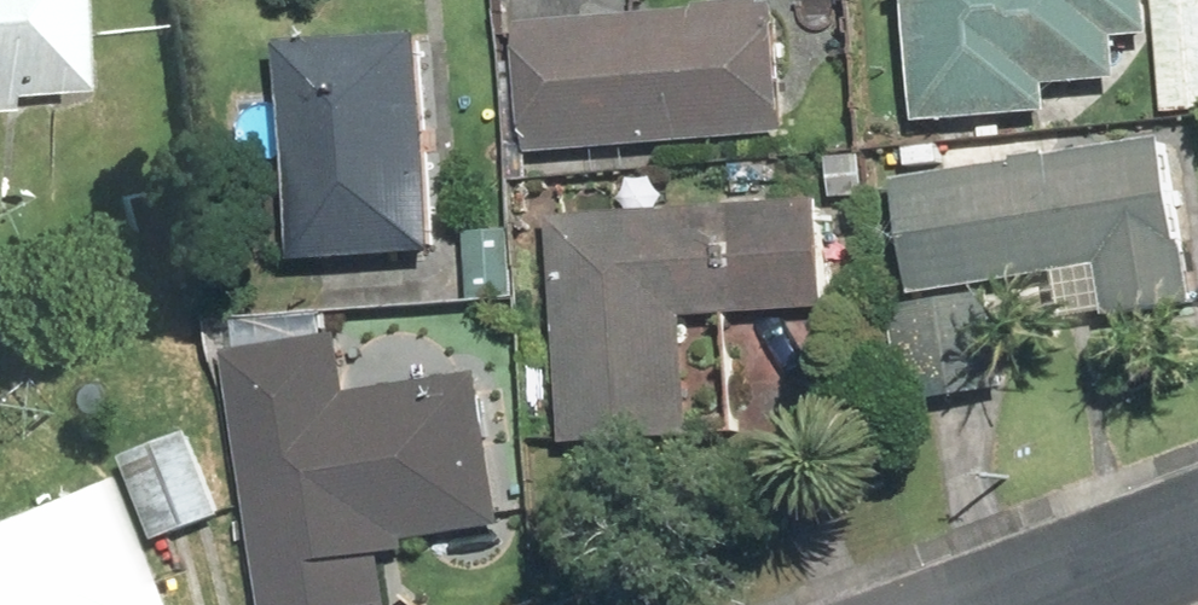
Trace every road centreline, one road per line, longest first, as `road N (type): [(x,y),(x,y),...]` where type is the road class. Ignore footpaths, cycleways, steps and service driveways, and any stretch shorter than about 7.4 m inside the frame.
road 1 (residential): [(1046,604),(1197,548)]

